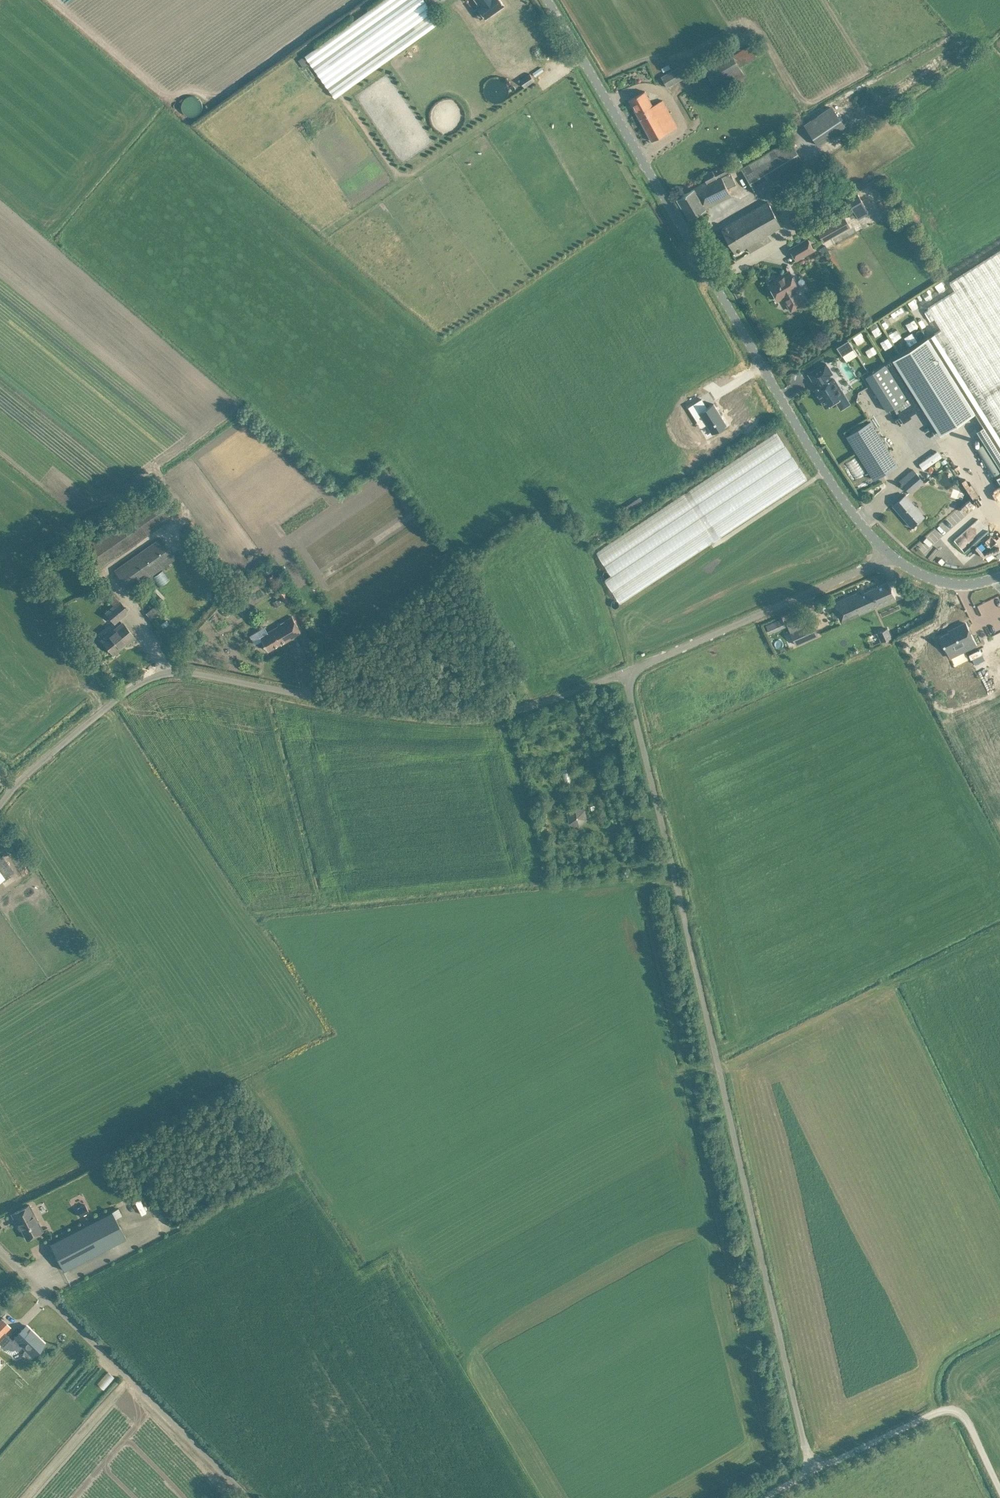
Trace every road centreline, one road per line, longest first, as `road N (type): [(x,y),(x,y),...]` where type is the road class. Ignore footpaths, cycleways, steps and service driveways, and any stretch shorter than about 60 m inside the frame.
road 1 (unclassified): [(811,1472),(626,671)]
road 2 (unclassified): [(0,799),(135,680),(164,669),(466,713),(509,711),(626,671)]
road 3 (tertiary): [(887,551),(818,462),(547,0)]
road 4 (unclassified): [(248,1497),(0,1250)]
road 5 (unclassified): [(626,671),(887,551)]
road 6 (unclassified): [(811,1472),(945,1407),(970,1430),(999,1493)]
road 7 (tertiary): [(887,551),(928,578),(957,584),(999,576)]

